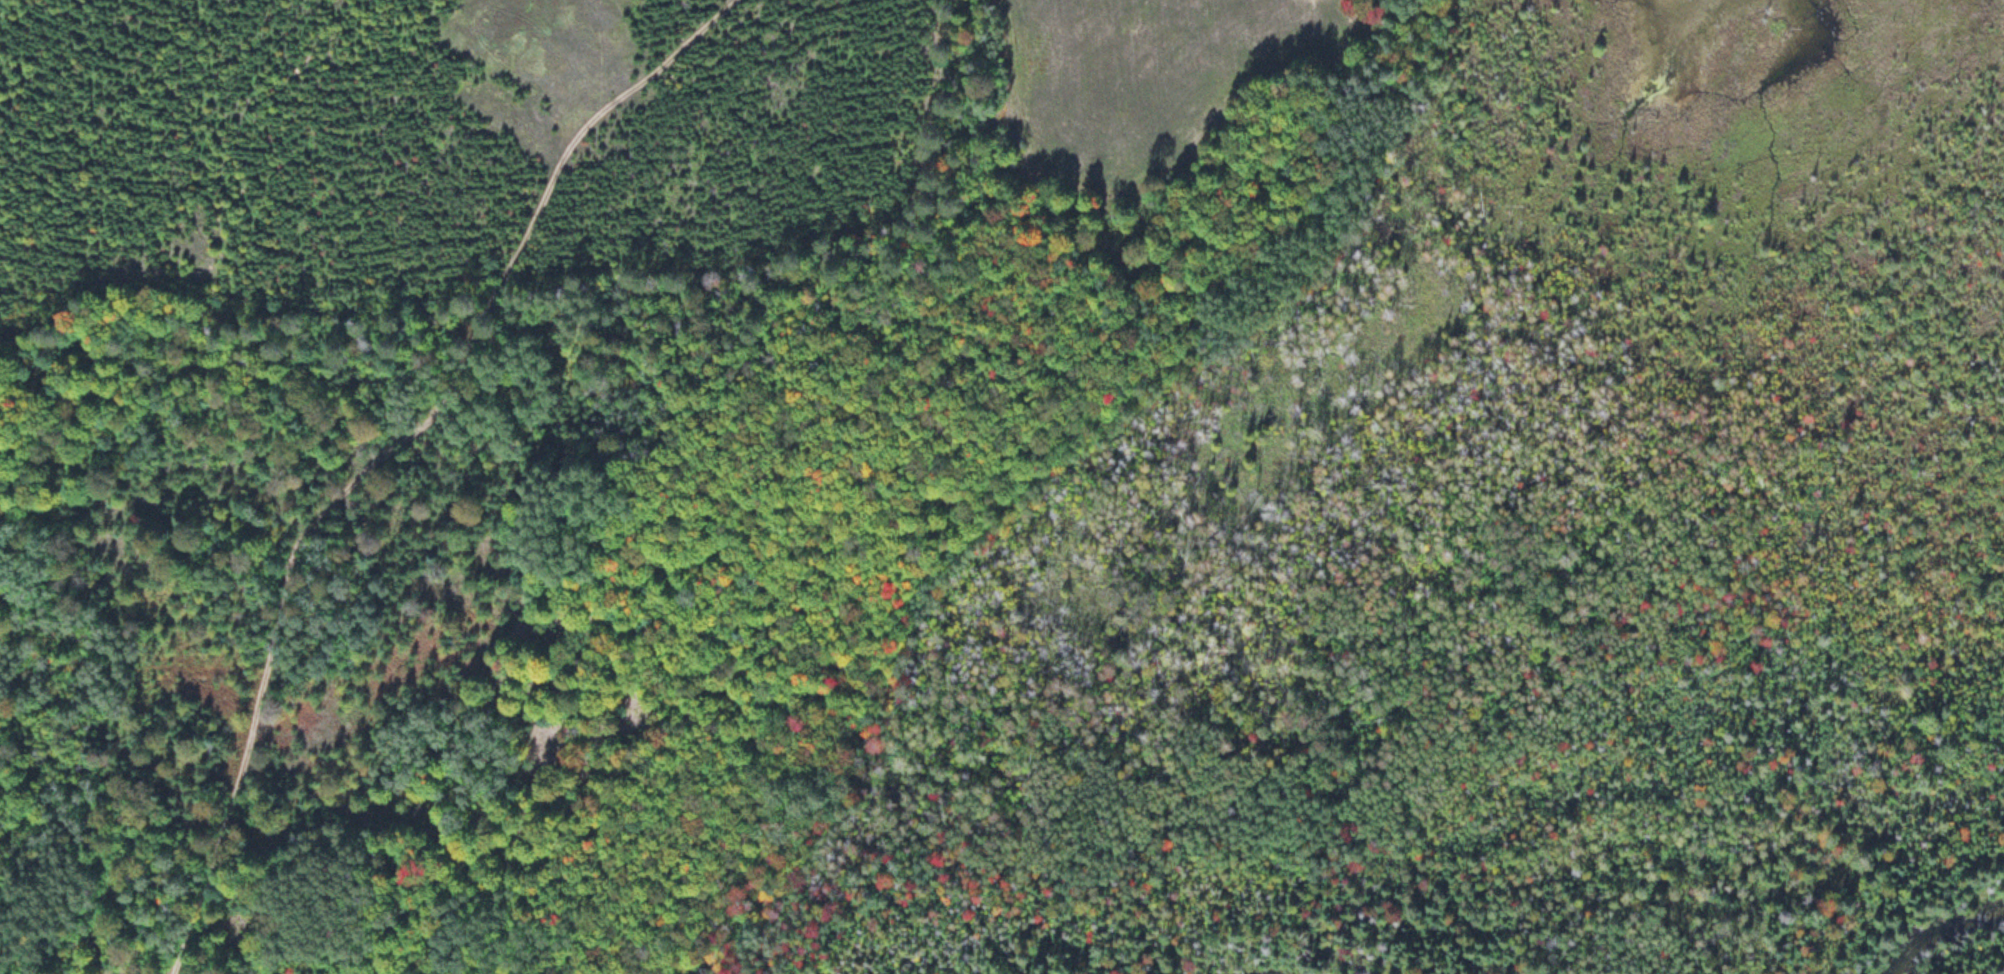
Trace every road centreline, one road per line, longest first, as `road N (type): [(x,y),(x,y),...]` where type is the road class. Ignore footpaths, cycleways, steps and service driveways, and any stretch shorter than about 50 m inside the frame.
road 1 (track): [(174,973),(230,813),(296,544),(435,412),(579,127),(734,0)]

